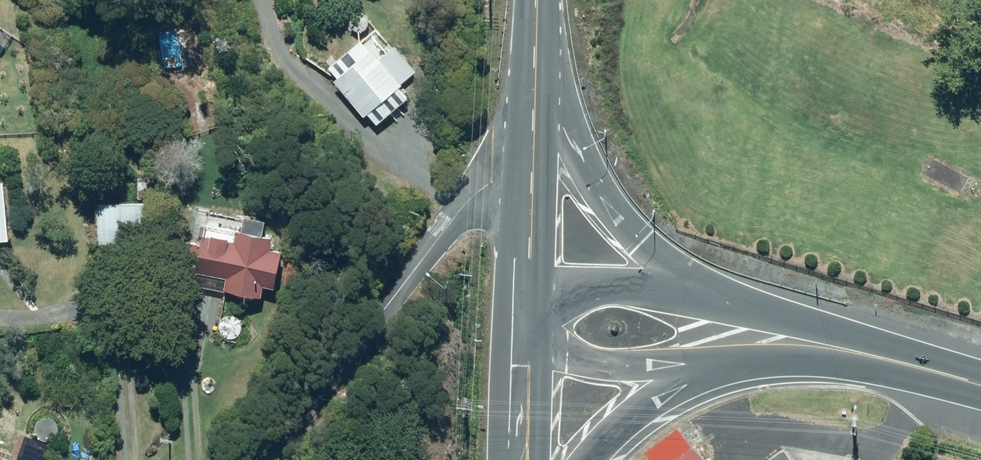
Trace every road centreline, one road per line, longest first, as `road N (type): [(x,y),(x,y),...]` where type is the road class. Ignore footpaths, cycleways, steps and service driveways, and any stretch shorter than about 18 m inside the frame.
road 1 (residential): [(531,149),(466,199),(262,459)]
road 2 (primary): [(536,45),(586,174),(644,244),(707,294)]
road 3 (secondary): [(707,294),(932,370)]
road 4 (secondary): [(932,370),(855,361),(726,361)]
road 5 (secondary): [(726,361),(633,364),(525,349)]
road 6 (secondary): [(526,281),(707,294)]
road 7 (primary): [(726,361),(677,381),(592,459)]
road 8 (primary): [(526,281),(531,149)]

